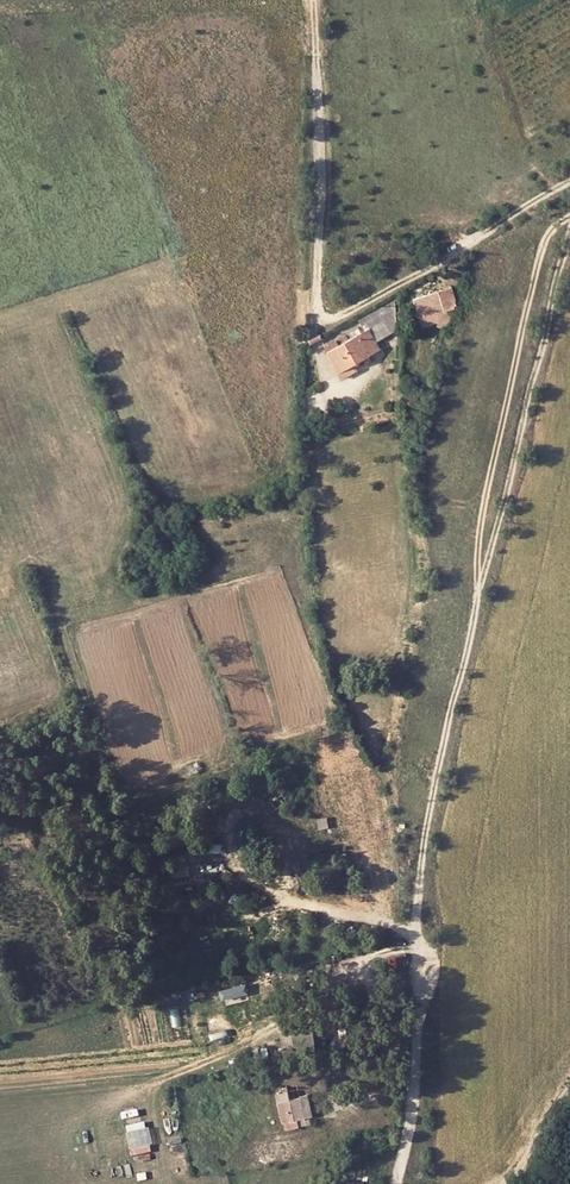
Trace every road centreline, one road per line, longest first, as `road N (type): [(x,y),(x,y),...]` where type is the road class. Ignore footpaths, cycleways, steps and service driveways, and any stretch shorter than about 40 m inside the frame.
road 1 (unclassified): [(569,240),(426,827),(416,918),(414,1091),(396,1183)]
road 2 (track): [(569,216),(540,252),(484,503),(480,591)]
road 3 (track): [(503,1183),(569,1082)]

